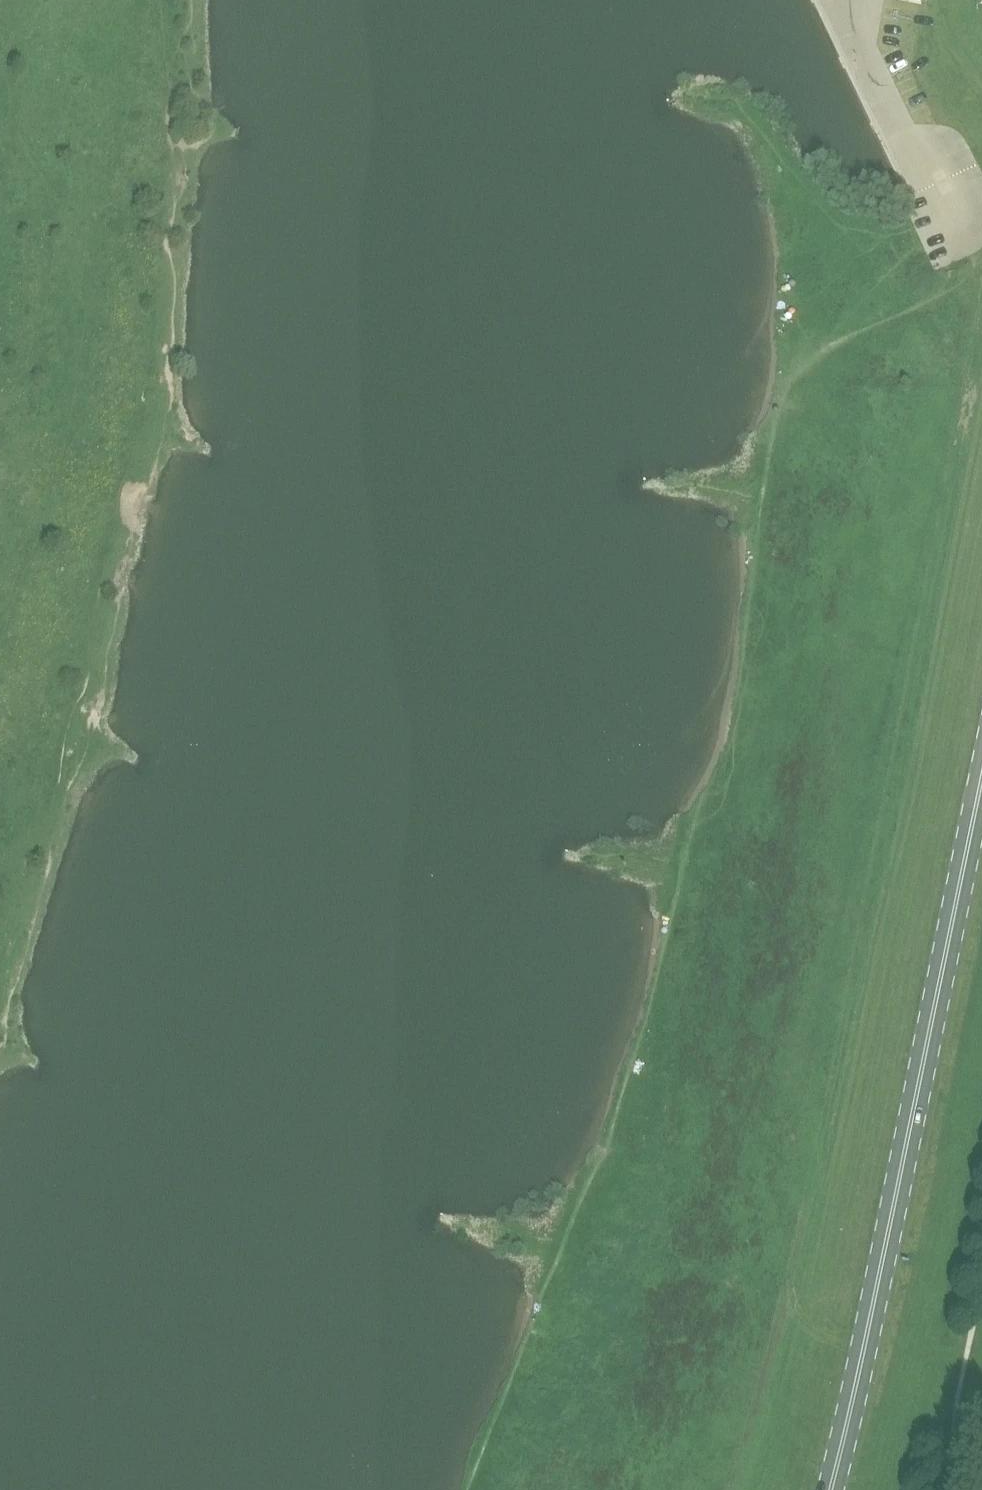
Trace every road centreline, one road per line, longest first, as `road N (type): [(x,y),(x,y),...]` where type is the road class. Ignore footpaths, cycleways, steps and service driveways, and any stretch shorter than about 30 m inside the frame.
road 1 (primary): [(831,1489),(981,785)]
road 2 (residential): [(872,0),(863,50),(954,240)]

